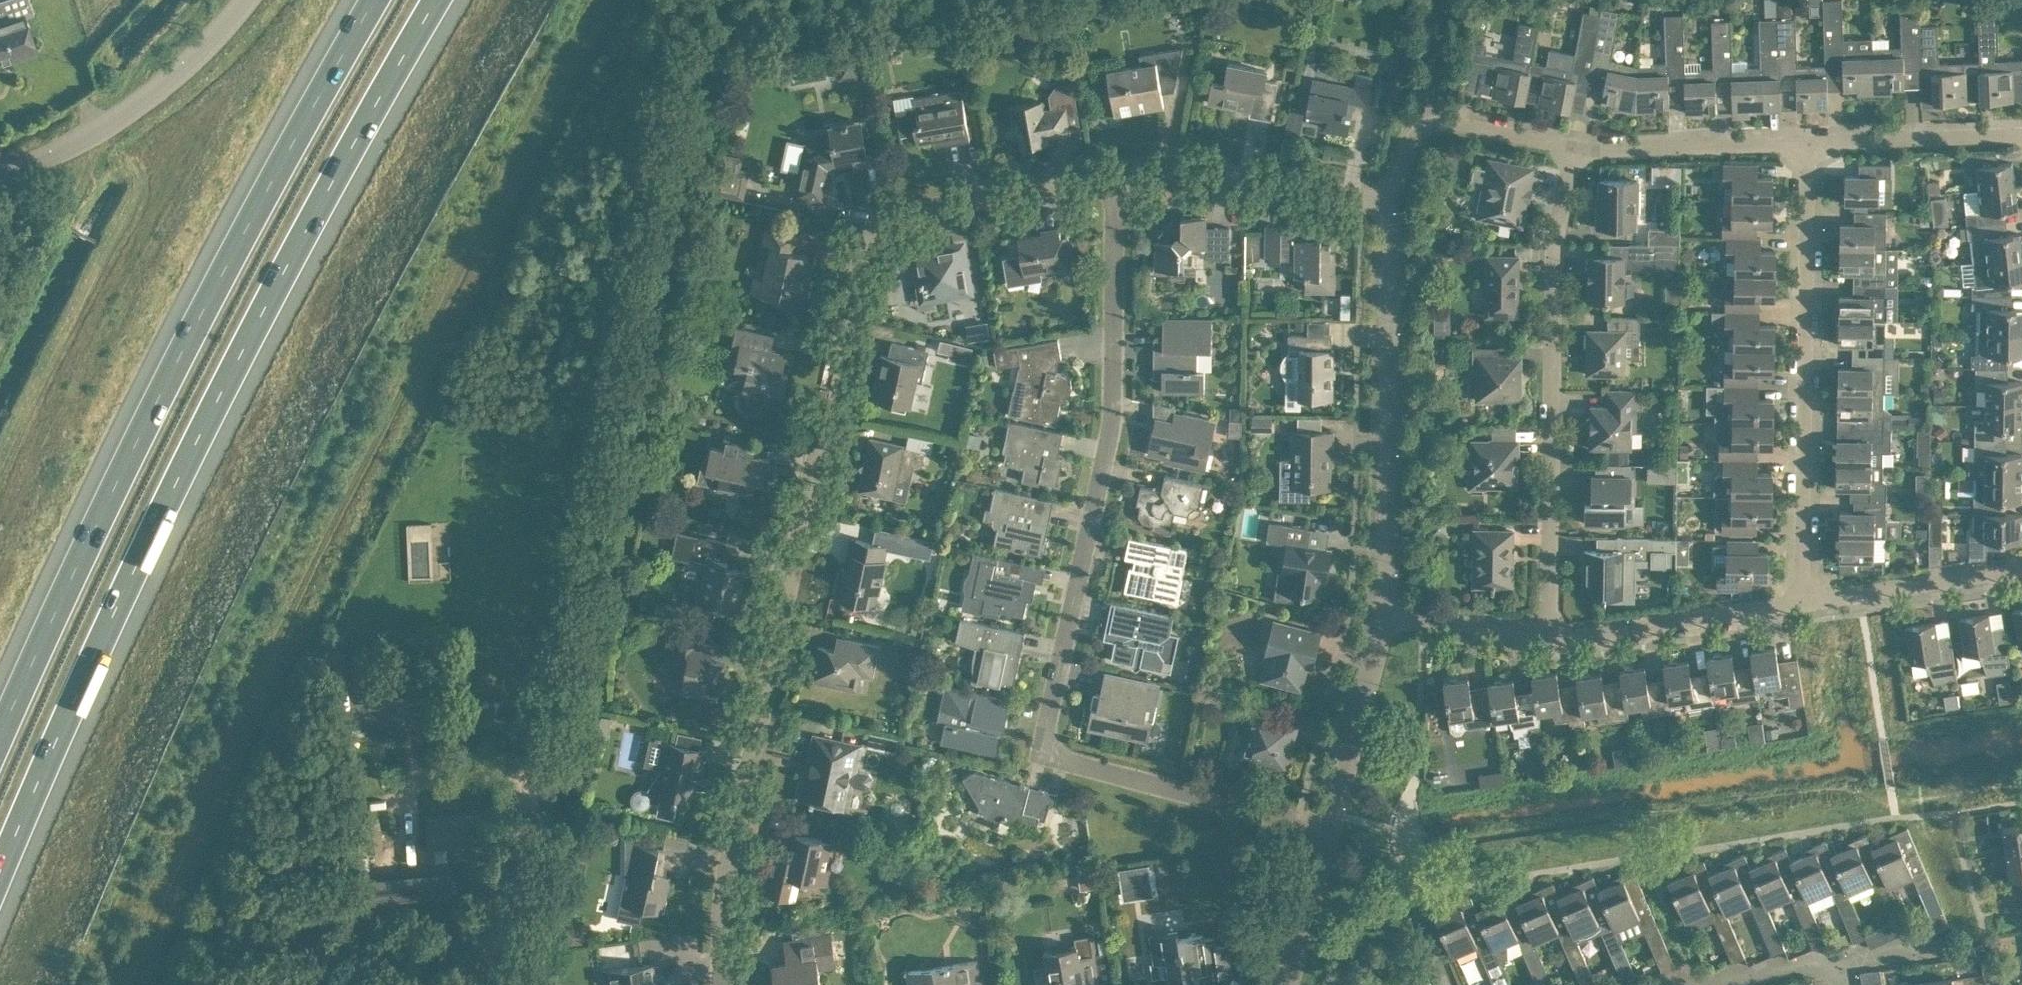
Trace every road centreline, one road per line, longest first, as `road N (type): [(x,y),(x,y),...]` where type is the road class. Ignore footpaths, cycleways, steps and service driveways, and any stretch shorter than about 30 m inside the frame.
road 1 (residential): [(1101,170),(881,210),(862,241),(718,900),(719,984)]
road 2 (motorway): [(0,873),(196,446),(436,0)]
road 3 (track): [(685,30),(498,984)]
road 4 (residential): [(1321,837),(1062,761),(1043,735),(1043,699),(1104,428),(1101,170)]
road 5 (motorway): [(375,0),(82,549),(0,734)]
road 6 (residential): [(1548,635),(1555,223),(1576,143)]
road 7 (residential): [(1801,600),(1806,143)]
road 8 (residential): [(1373,614),(1389,191)]
road 9 (unclassified): [(0,174),(102,132),(202,51),(247,0)]
road 10 (residential): [(1389,191),(1201,165),(1101,170)]
road 11 (residential): [(1548,635),(1801,600)]
road 12 (residential): [(1389,191),(1411,138),(1436,120),(1576,143)]
road 13 (residential): [(1576,143),(1806,143)]
road 14 (residential): [(1321,837),(1373,614)]
road 15 (residential): [(1801,600),(2021,571)]
road 16 (residential): [(1806,143),(2021,138)]
road 17 (residential): [(1373,614),(1548,635)]
road 18 (residential): [(1282,984),(1321,837)]

